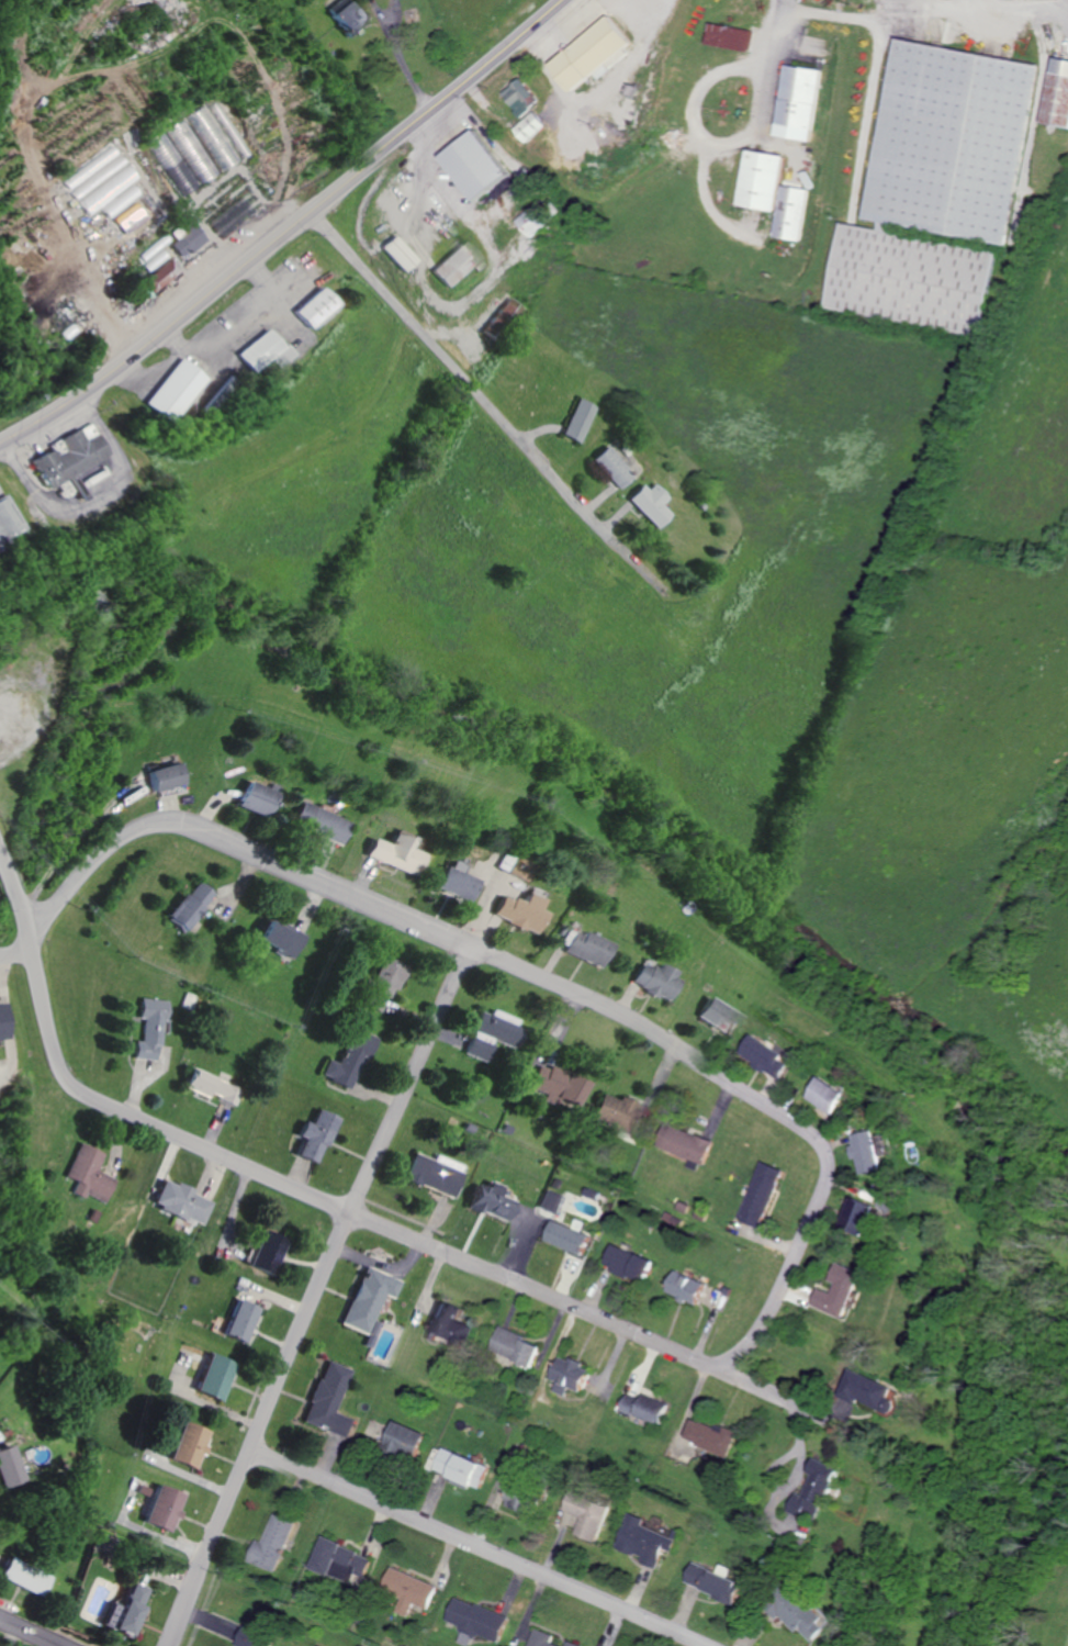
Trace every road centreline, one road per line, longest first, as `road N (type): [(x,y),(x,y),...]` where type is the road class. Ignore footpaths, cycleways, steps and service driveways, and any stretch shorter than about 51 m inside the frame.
road 1 (residential): [(710,1364),(752,1340),(825,1185),(823,1151),(792,1123),(595,1007),(179,827),(145,831),(113,849),(75,885),(34,944)]
road 2 (residential): [(175,1645),(471,952)]
road 3 (primary): [(0,441),(173,324),(565,0)]
road 4 (residential): [(306,214),(649,575)]
road 5 (residential): [(713,1645),(257,1449)]
road 6 (residential): [(360,1211),(83,1091),(56,1052),(34,944)]
road 7 (residential): [(710,1364),(360,1211)]
road 8 (residential): [(820,1413),(710,1364)]

